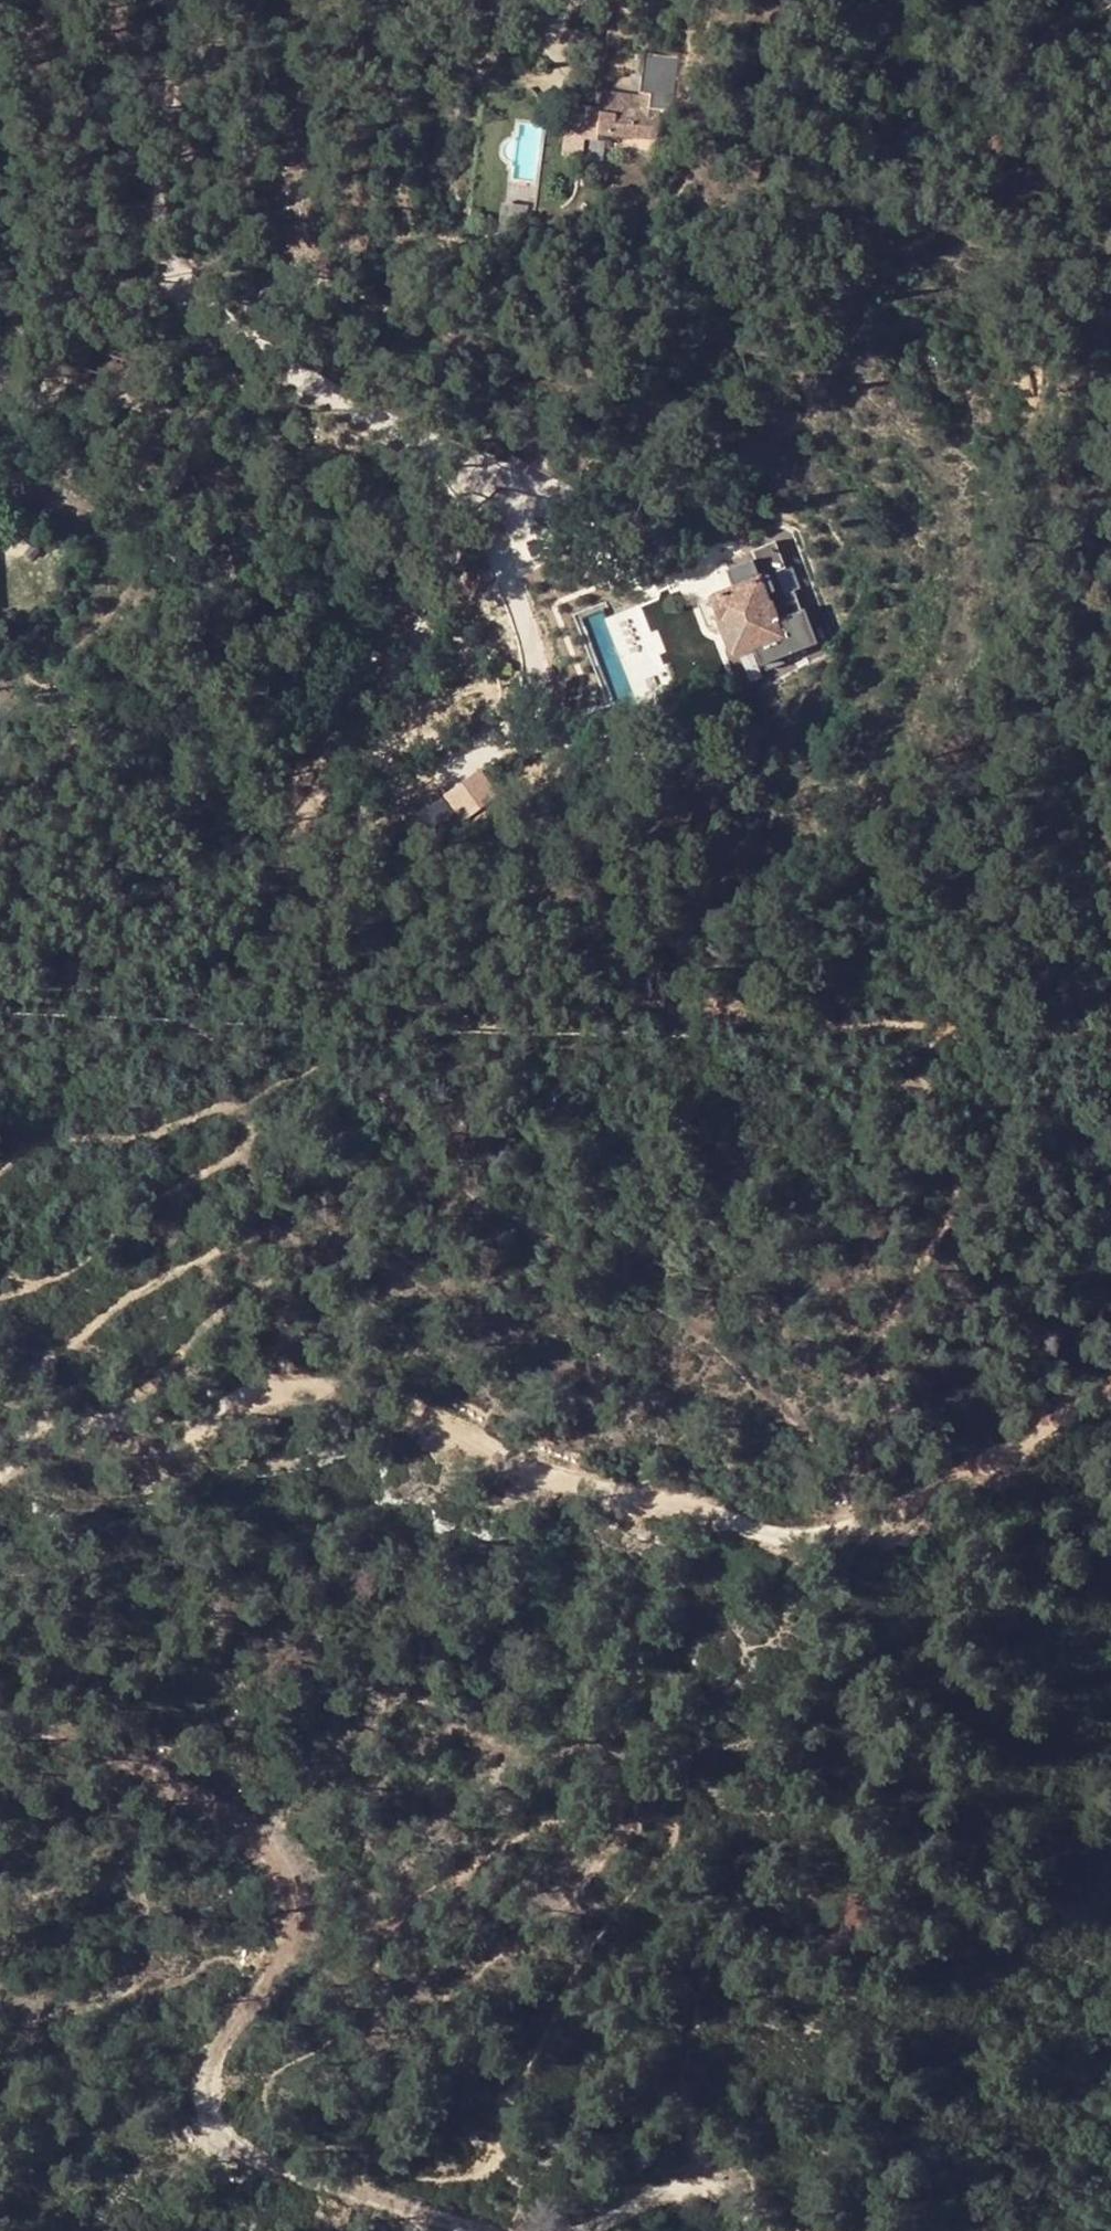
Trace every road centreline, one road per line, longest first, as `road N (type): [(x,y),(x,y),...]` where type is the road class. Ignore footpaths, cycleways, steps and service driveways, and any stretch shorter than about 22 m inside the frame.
road 1 (track): [(0,1419),(143,1435),(312,1375),(373,1391),(537,1477),(667,1500),(758,1534),(798,1540),(863,1514),(871,1431),(951,1150),(928,1111),(922,1034)]
road 2 (track): [(0,1718),(106,1749),(275,1839),(290,1893),(277,1961),(212,2059),(203,2119),(240,2159),(361,2203),(478,2230)]
road 3 (track): [(863,1514),(1110,1380)]
road 4 (track): [(751,2230),(740,2201),(679,2183),(549,2230)]
road 5 (track): [(922,1034),(1110,1027)]

